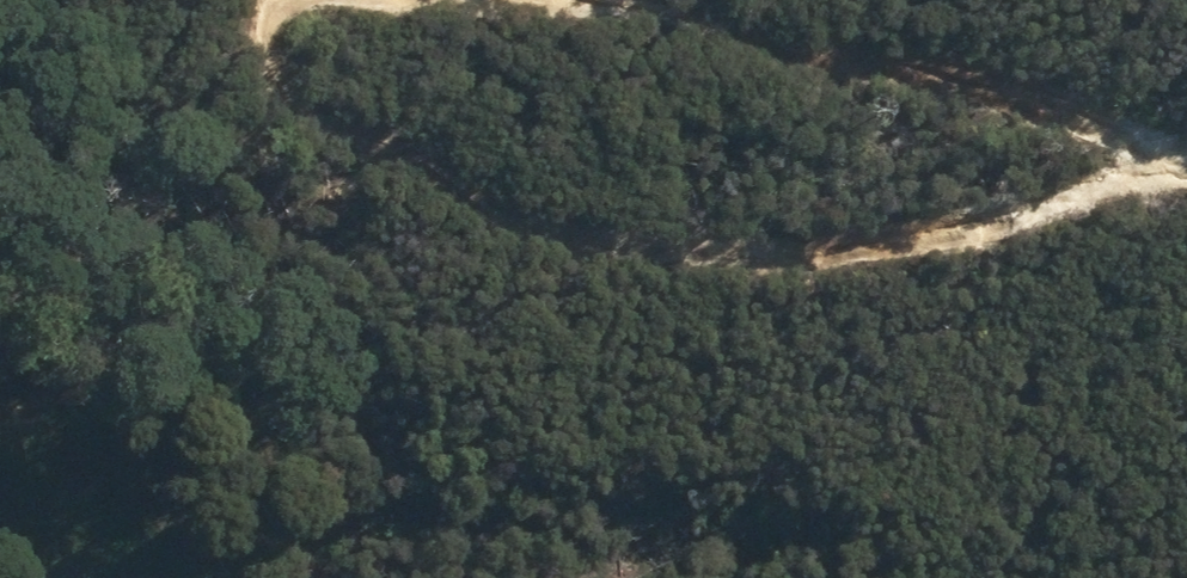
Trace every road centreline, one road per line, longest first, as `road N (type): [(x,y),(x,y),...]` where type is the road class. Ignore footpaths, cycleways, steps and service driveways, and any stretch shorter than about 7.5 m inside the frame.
road 1 (track): [(287,0),(301,80),(448,179),(611,242),(860,260),(1186,165)]
road 2 (track): [(542,3),(1186,142)]
road 3 (track): [(0,465),(112,577)]

